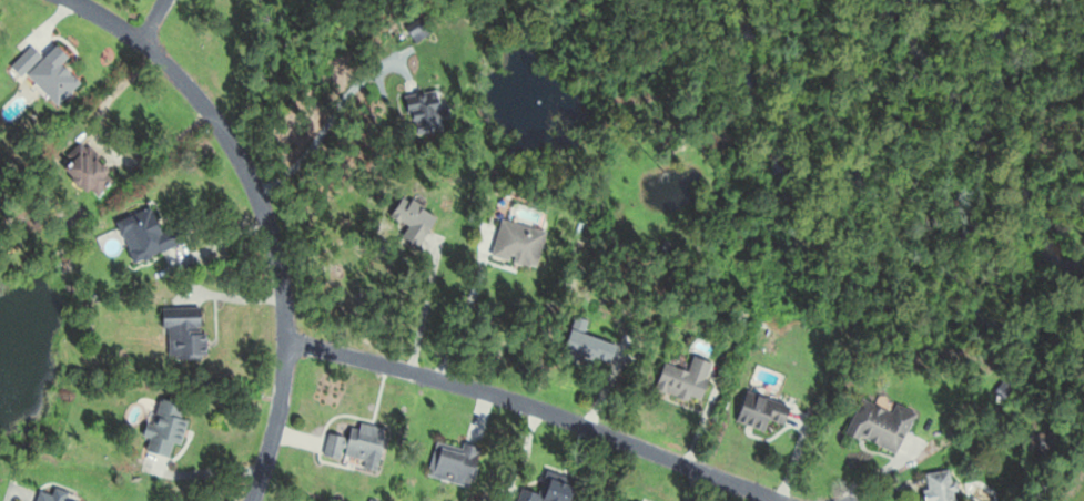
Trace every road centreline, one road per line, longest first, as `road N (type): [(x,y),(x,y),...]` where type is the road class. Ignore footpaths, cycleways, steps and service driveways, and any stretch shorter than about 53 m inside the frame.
road 1 (residential): [(250,500),(272,440),(285,356),(281,285),(259,201),(227,137),(183,81),(141,42),(73,0)]
road 2 (residential): [(285,341),(505,398),(778,500)]

